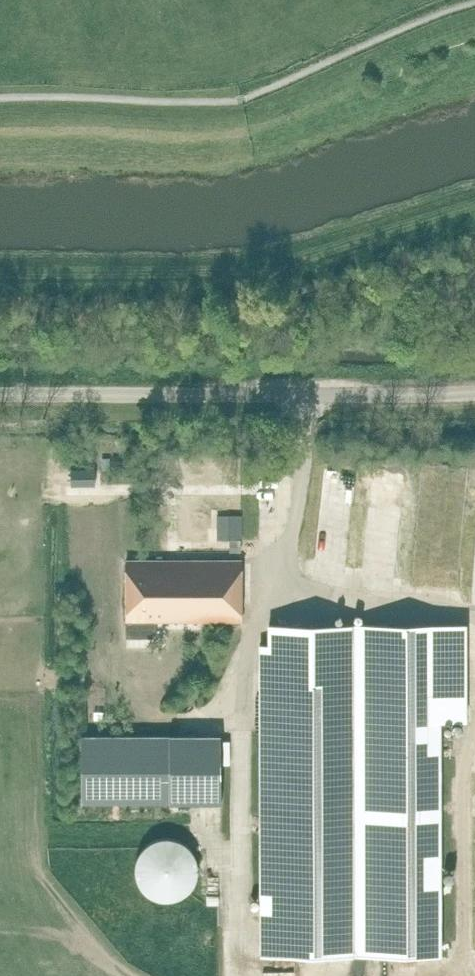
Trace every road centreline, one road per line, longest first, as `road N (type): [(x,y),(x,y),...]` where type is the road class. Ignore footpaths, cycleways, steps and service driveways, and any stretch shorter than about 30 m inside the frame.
road 1 (track): [(0,272),(200,274),(278,263),(474,202)]
road 2 (unclassified): [(0,394),(474,392)]

